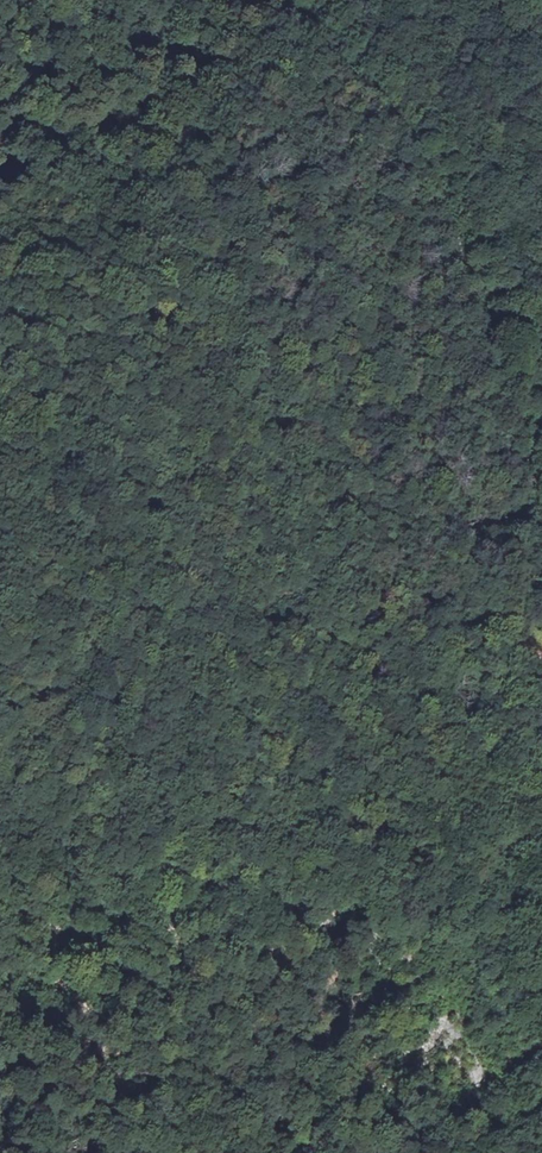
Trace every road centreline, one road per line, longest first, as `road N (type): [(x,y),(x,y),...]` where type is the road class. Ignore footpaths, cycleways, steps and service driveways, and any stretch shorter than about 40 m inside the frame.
road 1 (track): [(541,532),(436,184),(366,75),(289,0)]

